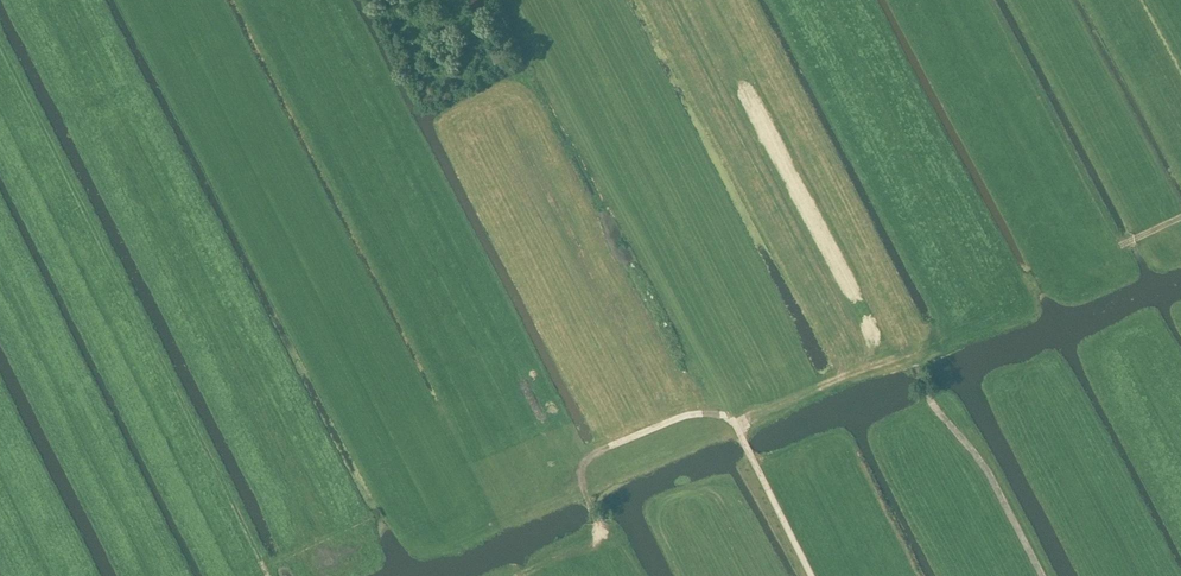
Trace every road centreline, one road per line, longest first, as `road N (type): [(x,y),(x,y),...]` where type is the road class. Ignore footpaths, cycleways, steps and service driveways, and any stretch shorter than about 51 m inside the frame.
road 1 (track): [(1042,575),(988,472),(925,395),(892,280),(746,0)]
road 2 (track): [(269,575),(0,38)]
road 3 (track): [(813,575),(730,418),(687,415),(592,455),(581,477),(586,495)]

